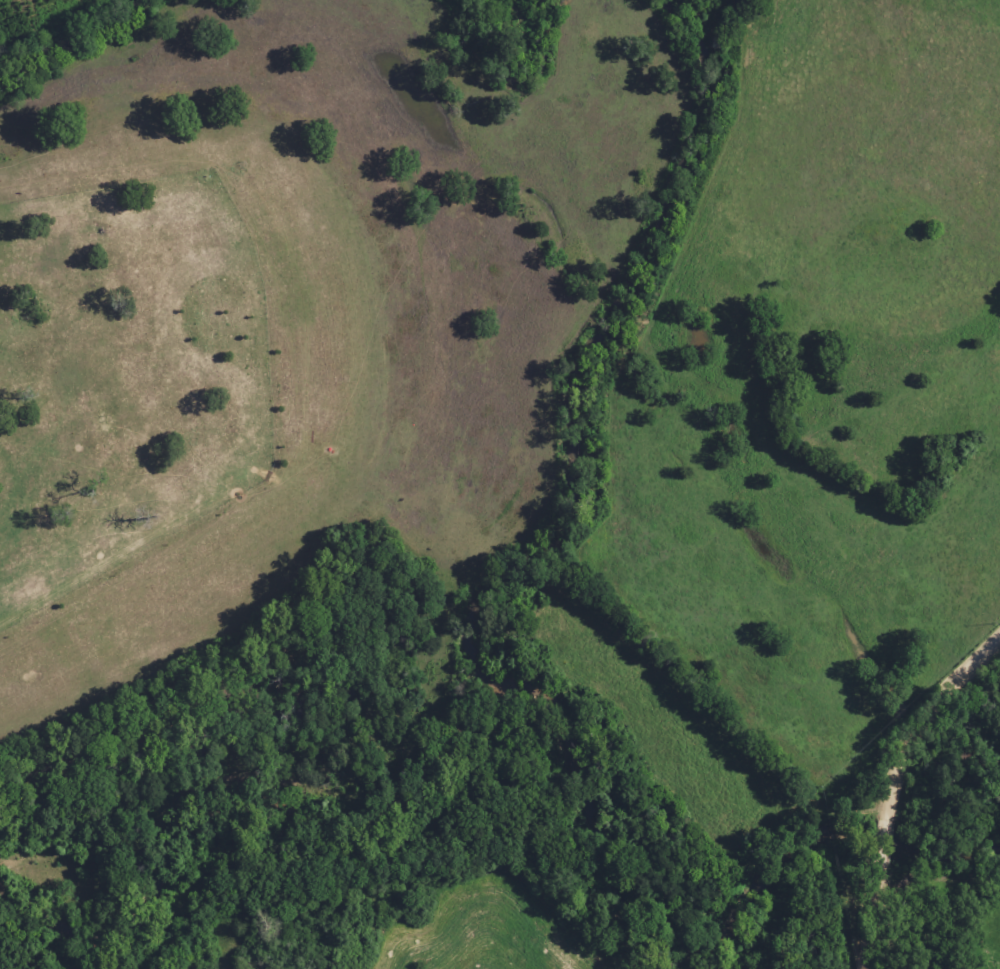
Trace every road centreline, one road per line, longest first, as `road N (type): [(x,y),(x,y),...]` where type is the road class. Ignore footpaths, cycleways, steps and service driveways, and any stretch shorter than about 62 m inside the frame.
road 1 (residential): [(866,968),(878,840),(900,771),(928,719),(999,646)]

